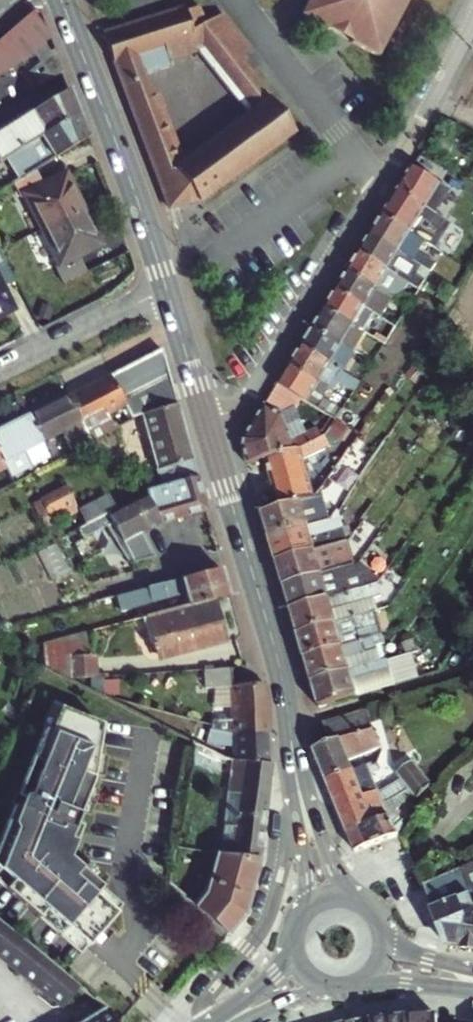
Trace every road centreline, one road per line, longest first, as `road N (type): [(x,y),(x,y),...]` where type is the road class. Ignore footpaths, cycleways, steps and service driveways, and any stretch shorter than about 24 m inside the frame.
road 1 (residential): [(211,430),(258,376),(383,185),(472,25)]
road 2 (tertiary): [(62,0),(211,430)]
road 3 (tertiary): [(211,430),(277,658),(297,781)]
road 4 (tertiary): [(365,905),(337,871),(297,781)]
road 5 (tertiary): [(297,781),(306,880),(300,916)]
road 6 (secondary): [(352,987),(472,990)]

